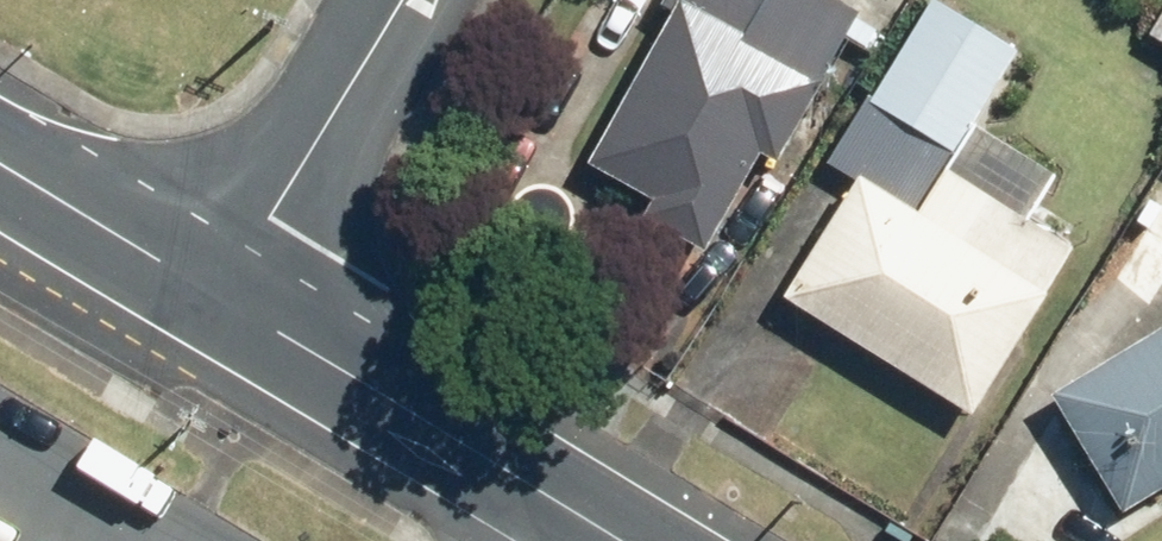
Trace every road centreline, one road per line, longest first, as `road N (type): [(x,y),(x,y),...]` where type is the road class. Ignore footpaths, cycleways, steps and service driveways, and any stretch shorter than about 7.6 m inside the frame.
road 1 (tertiary): [(228,298),(631,540)]
road 2 (residential): [(407,0),(228,298)]
road 3 (tertiary): [(0,160),(228,298)]

